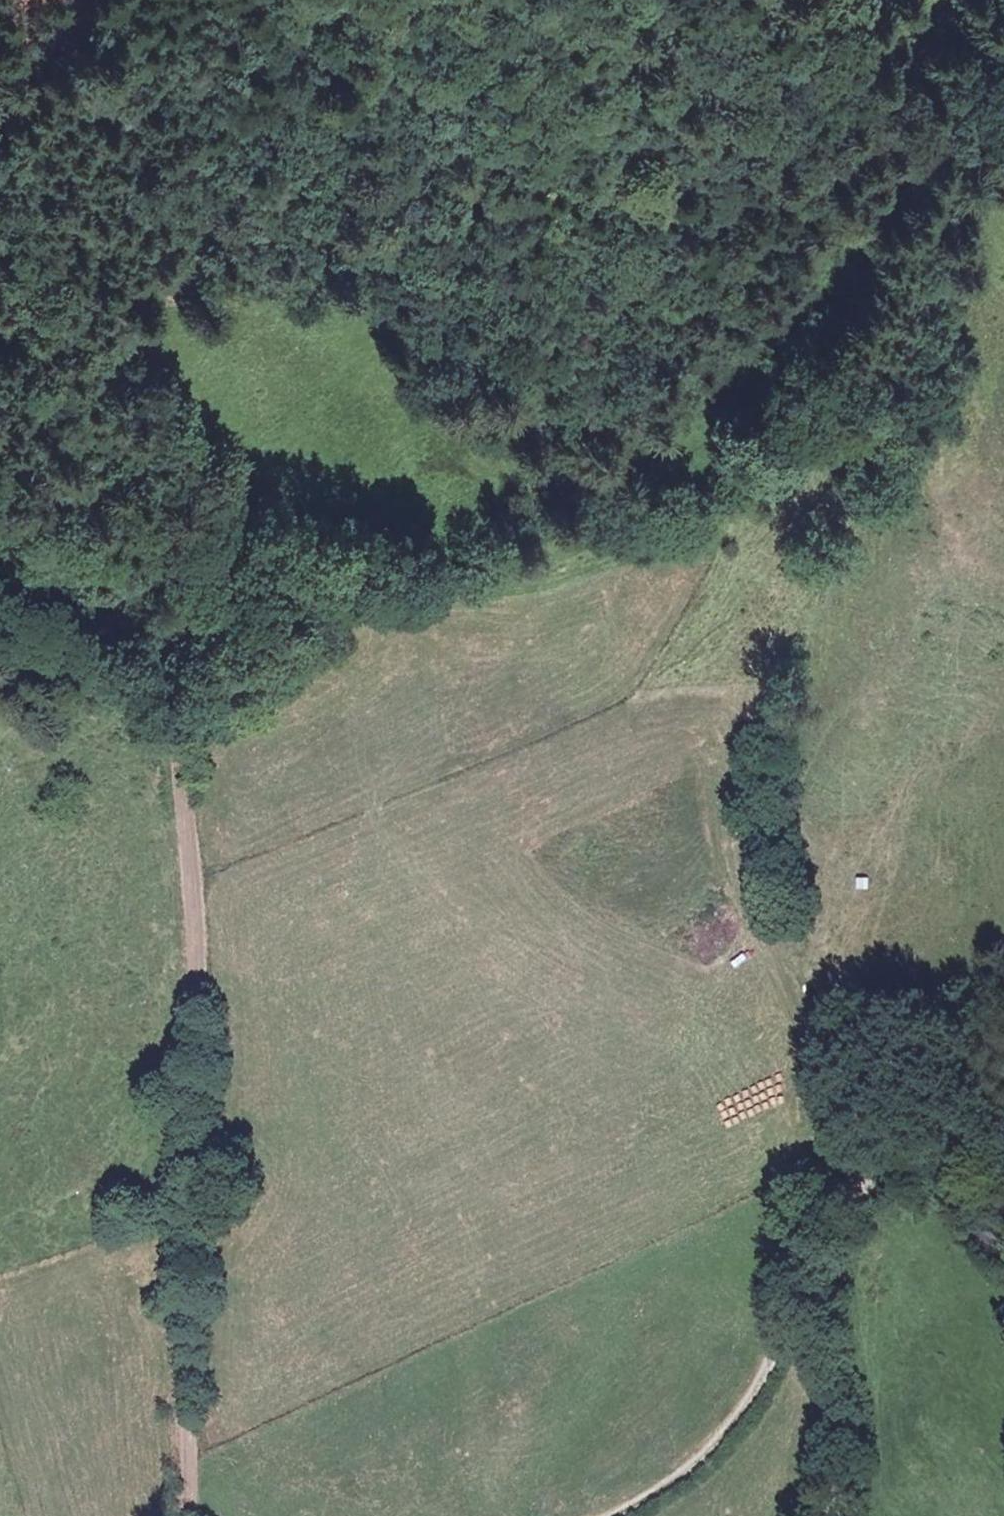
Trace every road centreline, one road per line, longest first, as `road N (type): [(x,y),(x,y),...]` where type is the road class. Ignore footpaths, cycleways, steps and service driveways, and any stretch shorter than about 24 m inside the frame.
road 1 (track): [(187,1515),(180,1215),(190,883),(165,697),(169,487),(0,281)]
road 2 (track): [(1003,1211),(958,1181),(909,1183),(869,1193),(828,1223),(768,1366),(727,1428),(682,1472),(607,1515)]

